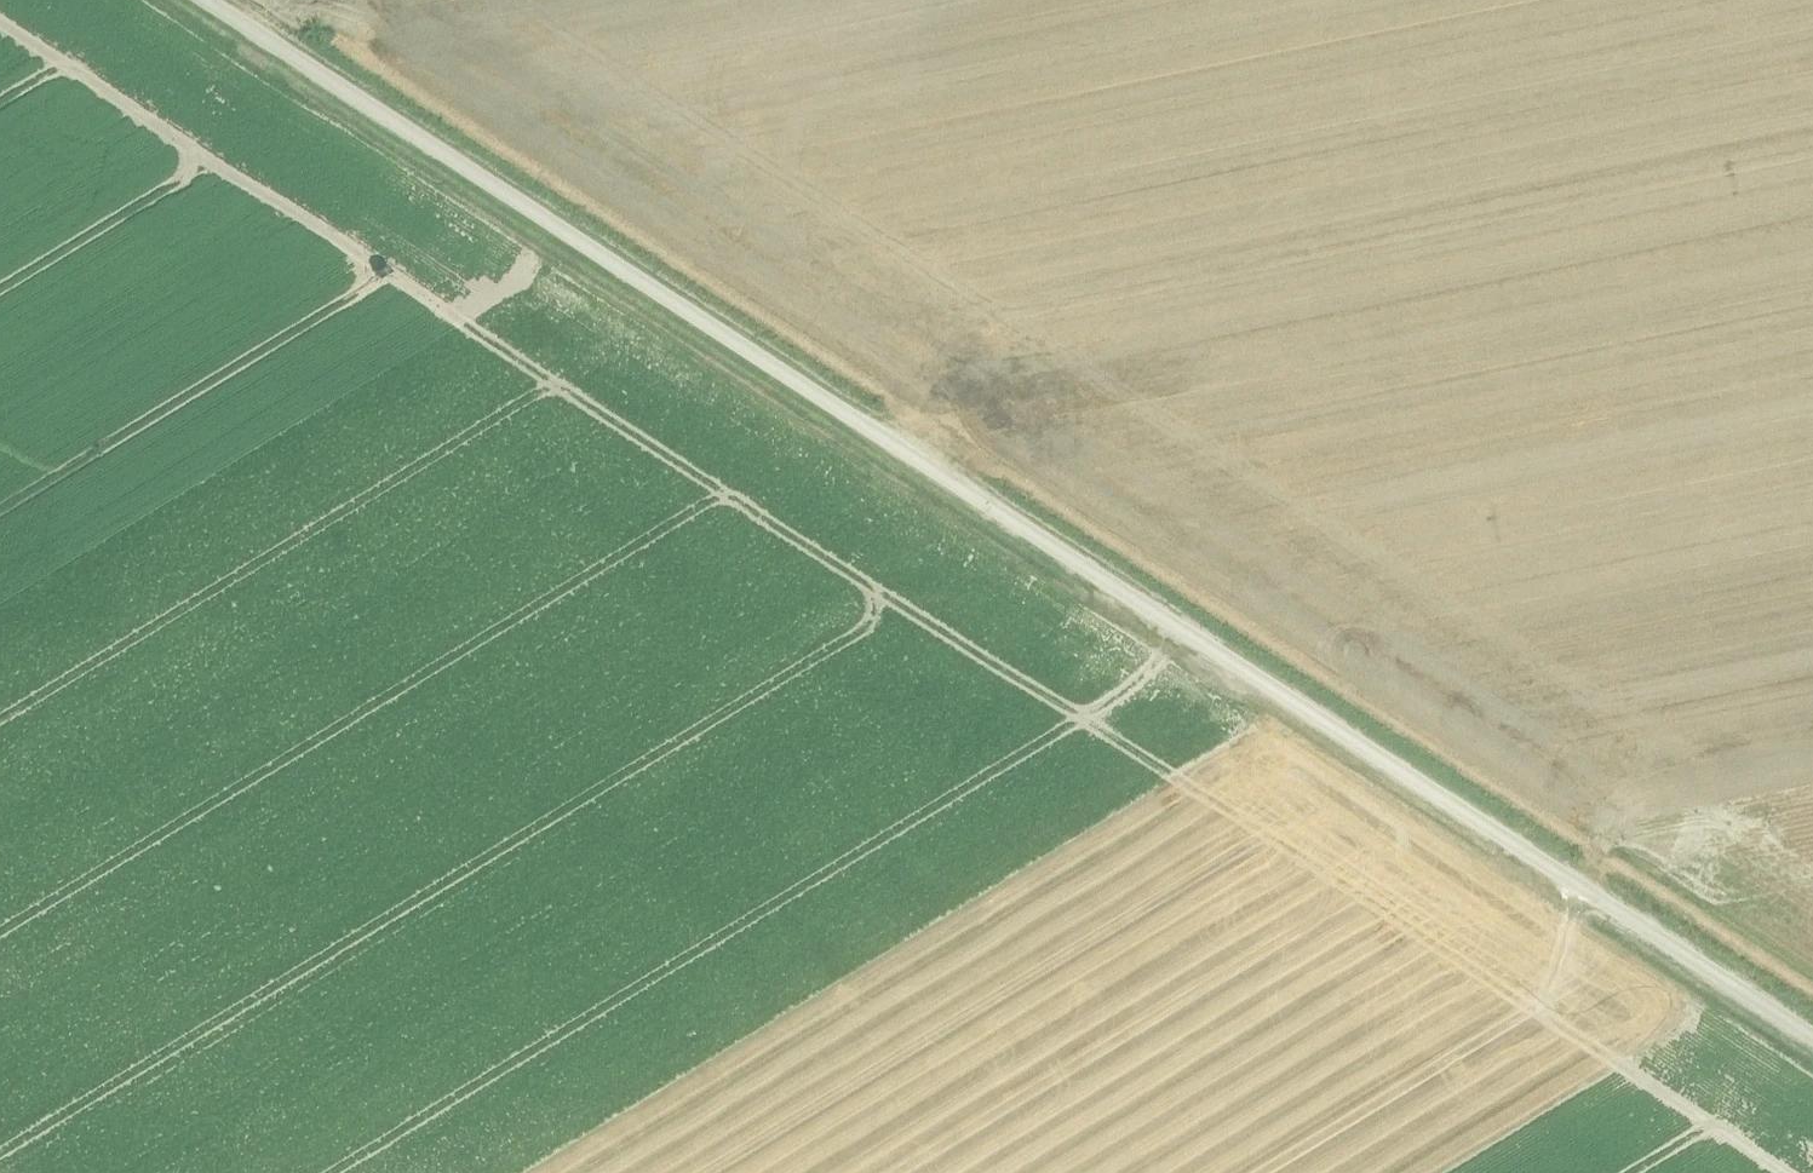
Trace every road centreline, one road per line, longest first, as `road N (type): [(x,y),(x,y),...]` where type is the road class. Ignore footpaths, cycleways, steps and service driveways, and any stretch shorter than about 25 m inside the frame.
road 1 (unclassified): [(1812,1031),(200,0)]

